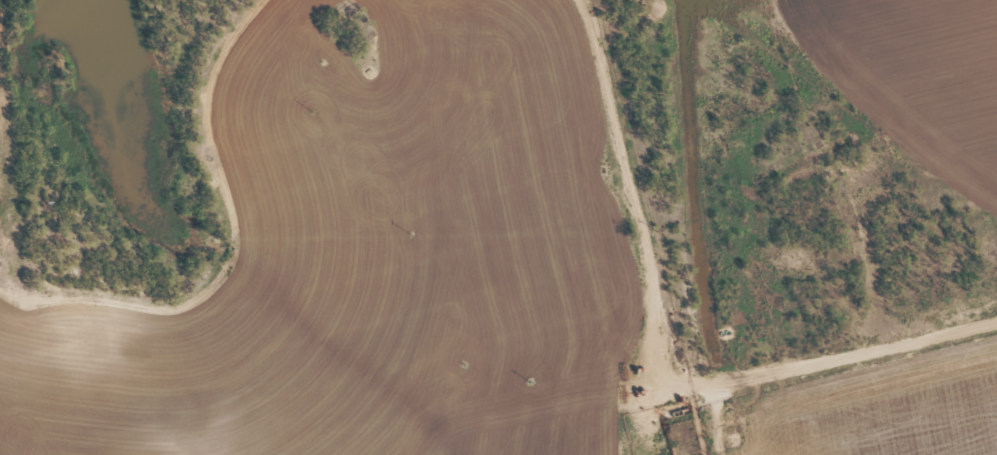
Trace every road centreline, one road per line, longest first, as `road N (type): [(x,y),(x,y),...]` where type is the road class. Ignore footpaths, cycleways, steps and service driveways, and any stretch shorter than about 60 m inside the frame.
road 1 (residential): [(598,0),(663,354),(683,375),(996,301)]
road 2 (residential): [(292,0),(663,354)]

